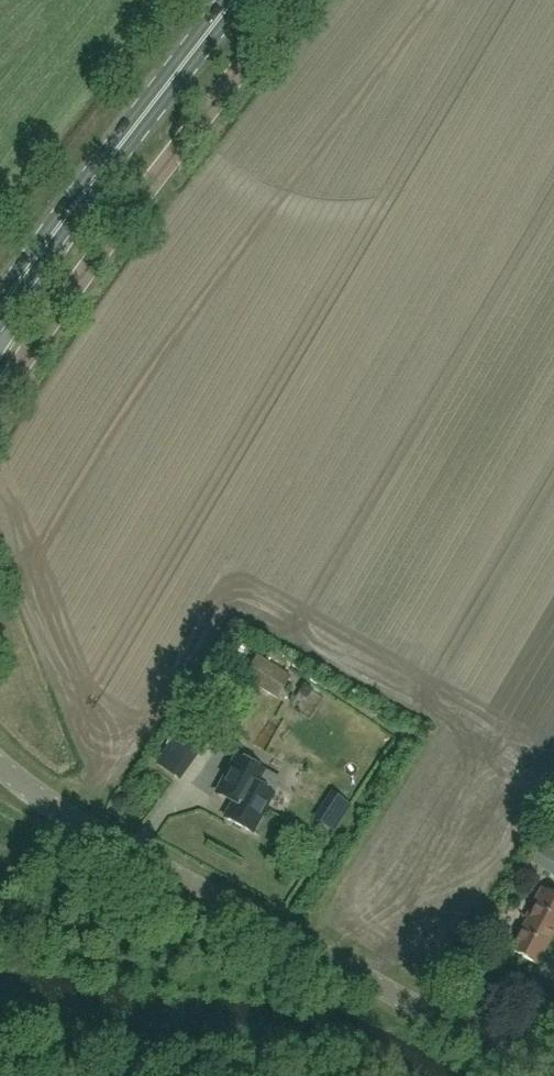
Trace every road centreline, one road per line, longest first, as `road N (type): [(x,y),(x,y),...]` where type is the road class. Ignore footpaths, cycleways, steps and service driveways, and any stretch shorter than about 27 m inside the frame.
road 1 (unclassified): [(539,1075),(71,814),(0,762)]
road 2 (unclassified): [(0,399),(296,0)]
road 3 (primary): [(0,311),(235,0)]
road 4 (track): [(240,1075),(173,1052),(0,1026)]

